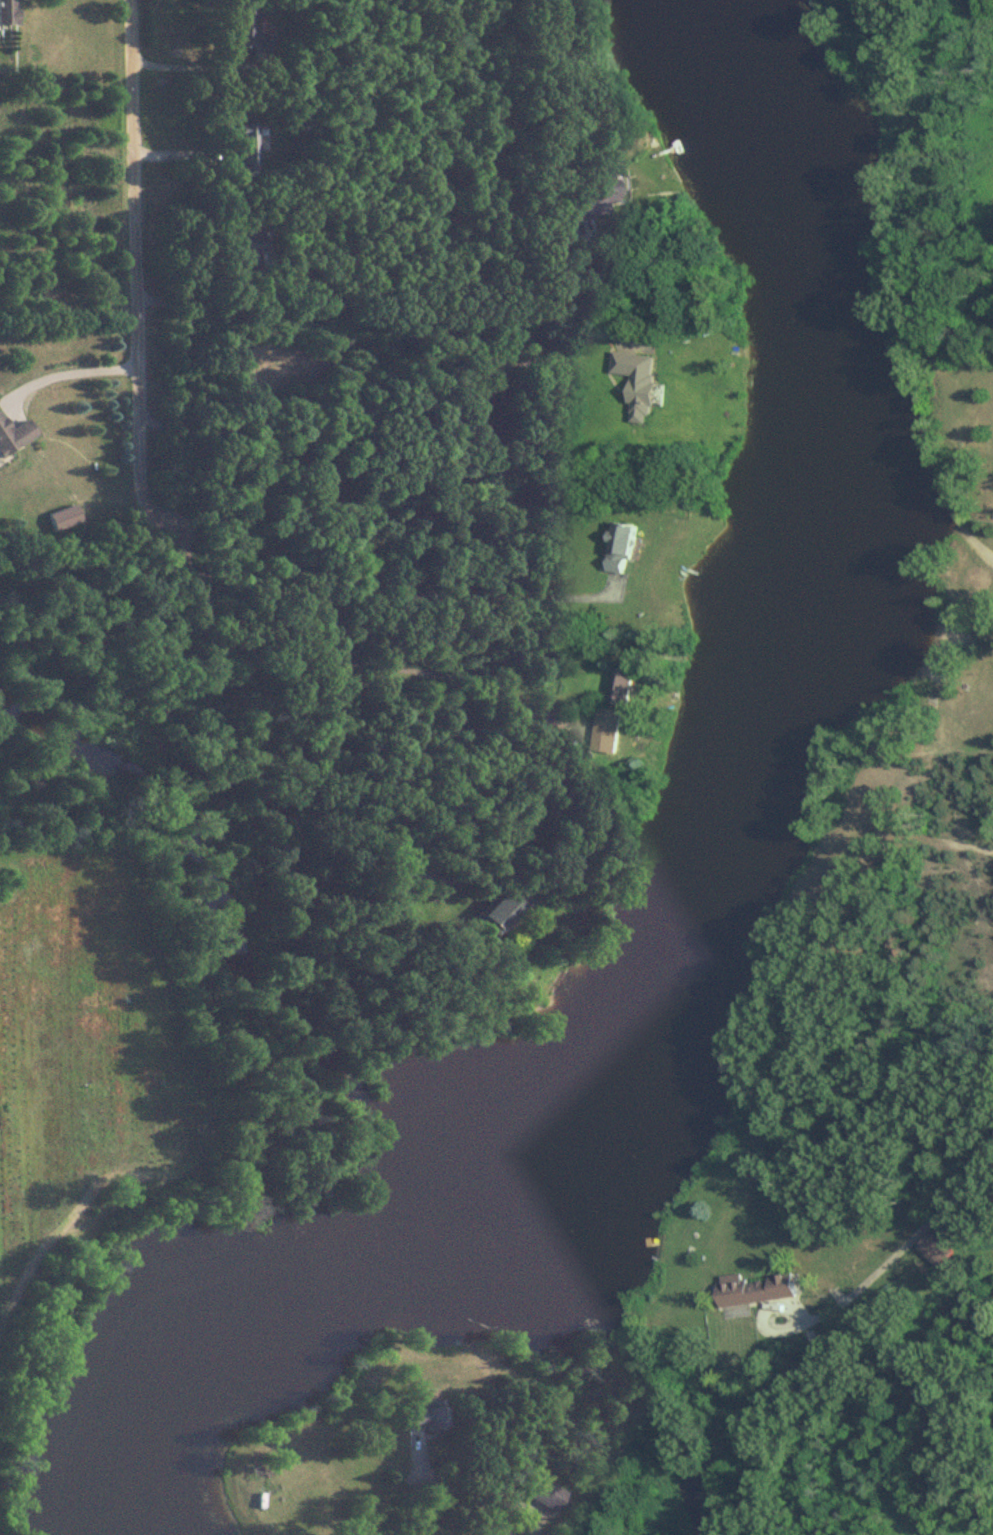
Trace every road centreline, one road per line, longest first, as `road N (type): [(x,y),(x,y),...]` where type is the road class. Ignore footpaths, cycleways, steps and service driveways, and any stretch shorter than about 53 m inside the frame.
road 1 (residential): [(128,0),(138,493),(163,542)]

